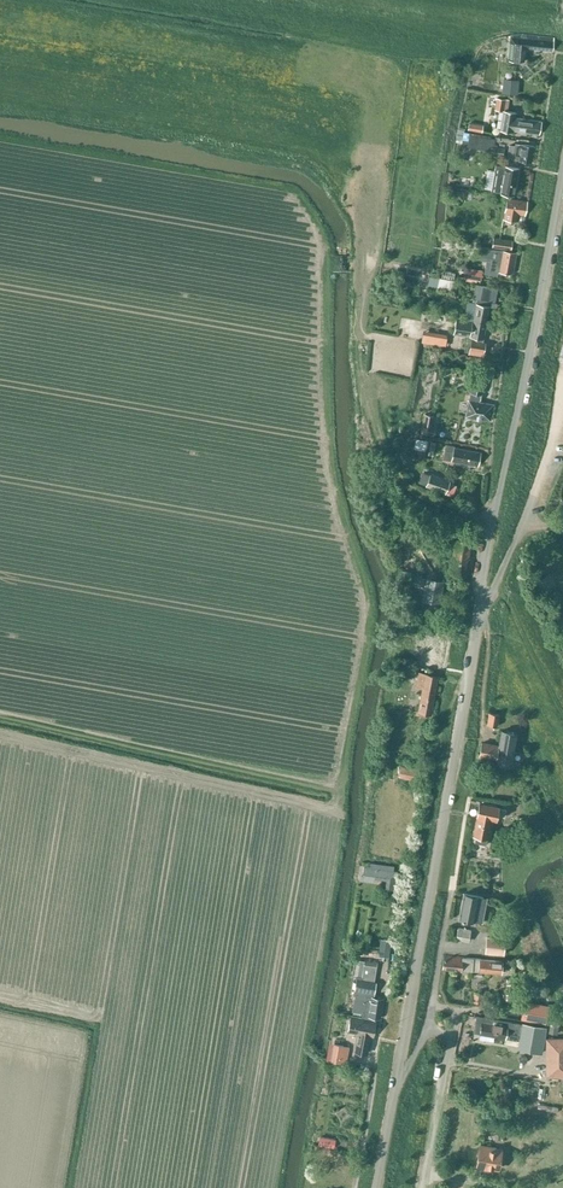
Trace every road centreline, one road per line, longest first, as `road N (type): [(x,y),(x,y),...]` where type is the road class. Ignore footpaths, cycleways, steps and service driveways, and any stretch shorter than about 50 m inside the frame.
road 1 (unclassified): [(395,1087),(491,523),(562,173)]
road 2 (unclassified): [(423,1187),(447,1043),(428,1027)]
road 3 (residential): [(428,1027),(451,887)]
road 4 (track): [(491,523),(412,491),(384,455)]

